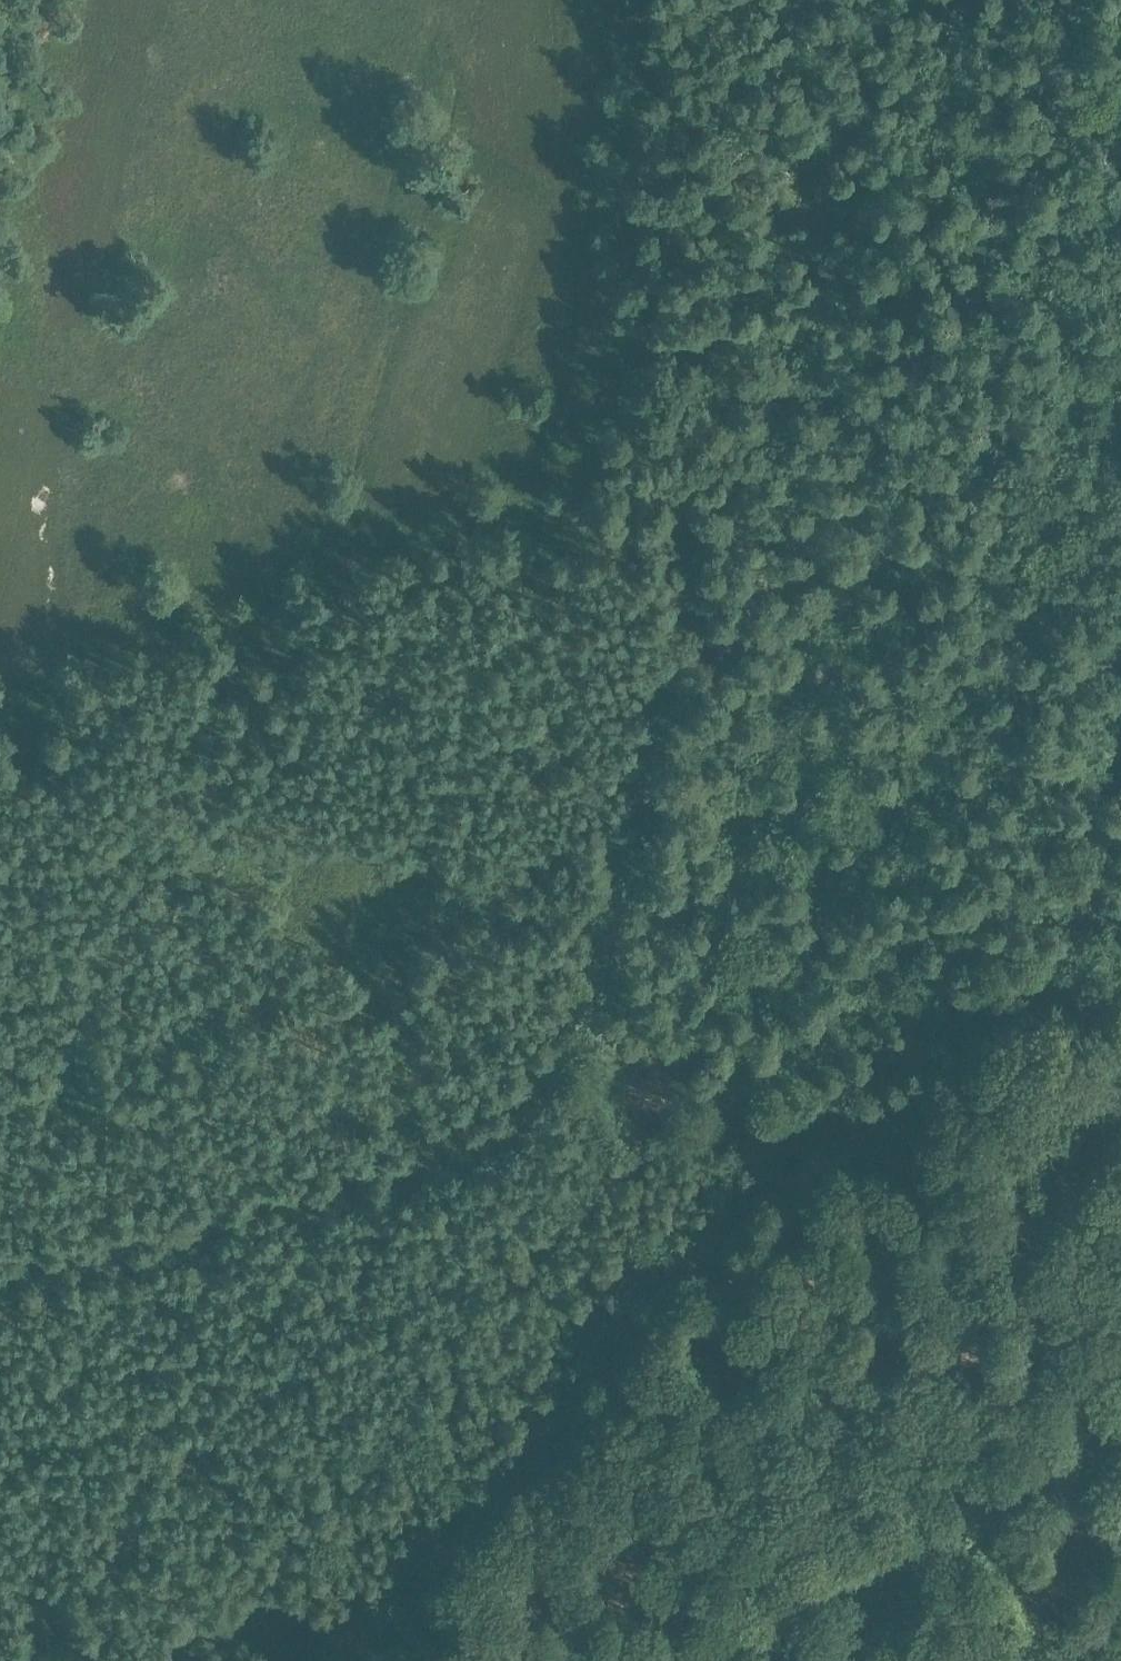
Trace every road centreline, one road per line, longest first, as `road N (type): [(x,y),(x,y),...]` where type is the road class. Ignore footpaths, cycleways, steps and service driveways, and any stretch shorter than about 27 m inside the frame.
road 1 (track): [(0,1265),(344,1165),(482,1100),(571,1078),(764,1142),(910,1156)]
road 2 (track): [(576,1660),(740,1482),(910,1156)]
road 3 (track): [(1120,720),(910,1156)]

